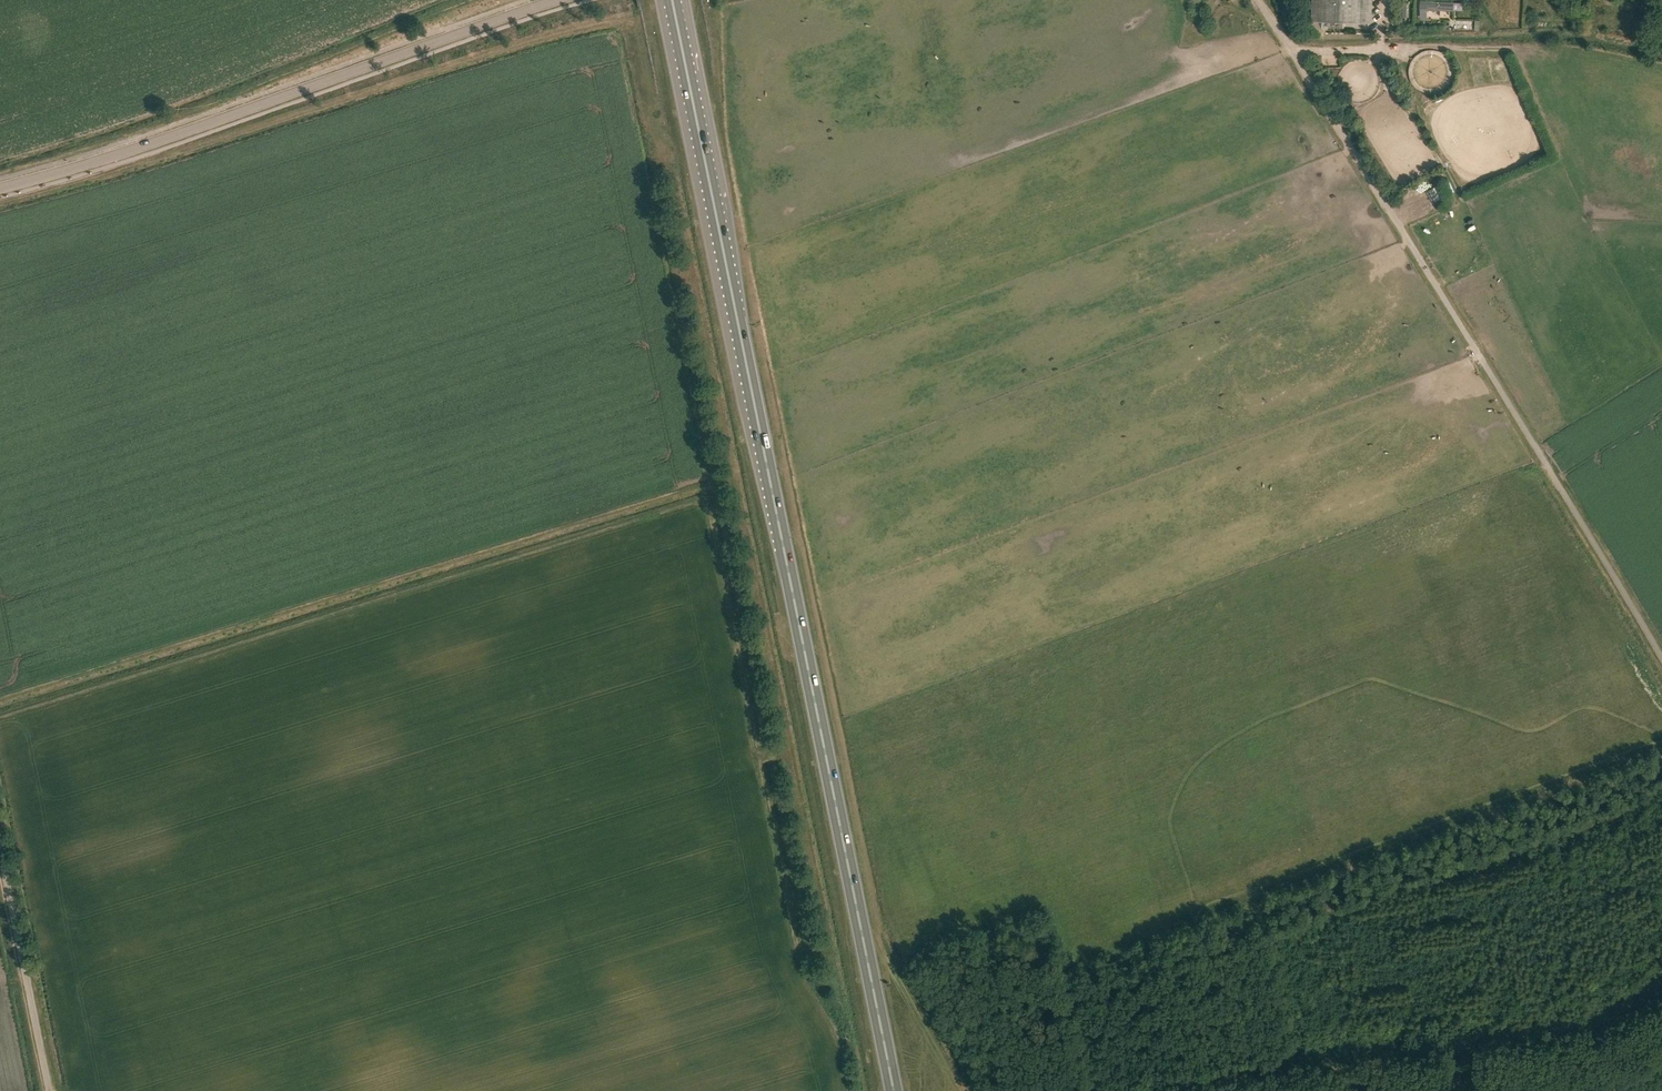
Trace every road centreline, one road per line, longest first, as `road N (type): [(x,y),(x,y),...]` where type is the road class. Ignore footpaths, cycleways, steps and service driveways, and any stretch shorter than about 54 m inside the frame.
road 1 (trunk): [(894,1090),(672,0)]
road 2 (unclassified): [(557,0),(0,189)]
road 3 (track): [(1661,1023),(1595,1056),(1327,1090)]
road 4 (unclassified): [(49,1090),(0,850)]

